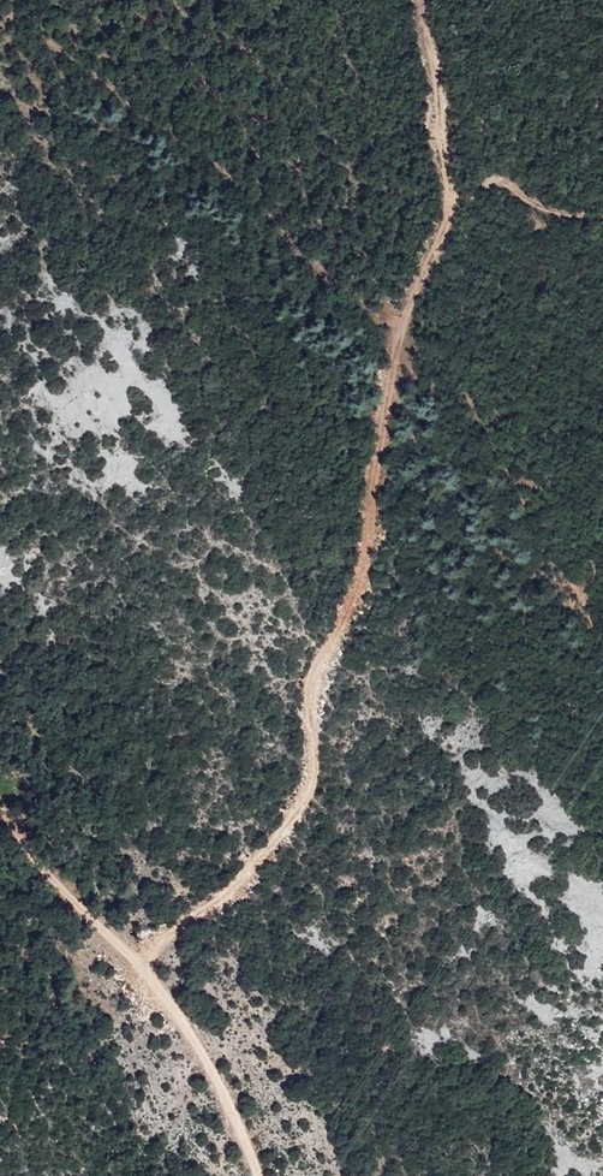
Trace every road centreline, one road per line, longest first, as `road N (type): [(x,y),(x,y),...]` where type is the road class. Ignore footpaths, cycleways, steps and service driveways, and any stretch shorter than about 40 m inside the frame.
road 1 (track): [(602,218),(538,206),(498,181),(482,184),(454,209),(394,344),(369,551),(347,617),(312,670),(315,777),(309,795),(239,881),(139,968)]
road 2 (track): [(258,1175),(216,1069),(139,968),(57,888),(0,808)]
road 3 (track): [(420,0),(440,80),(440,150),(454,209)]

